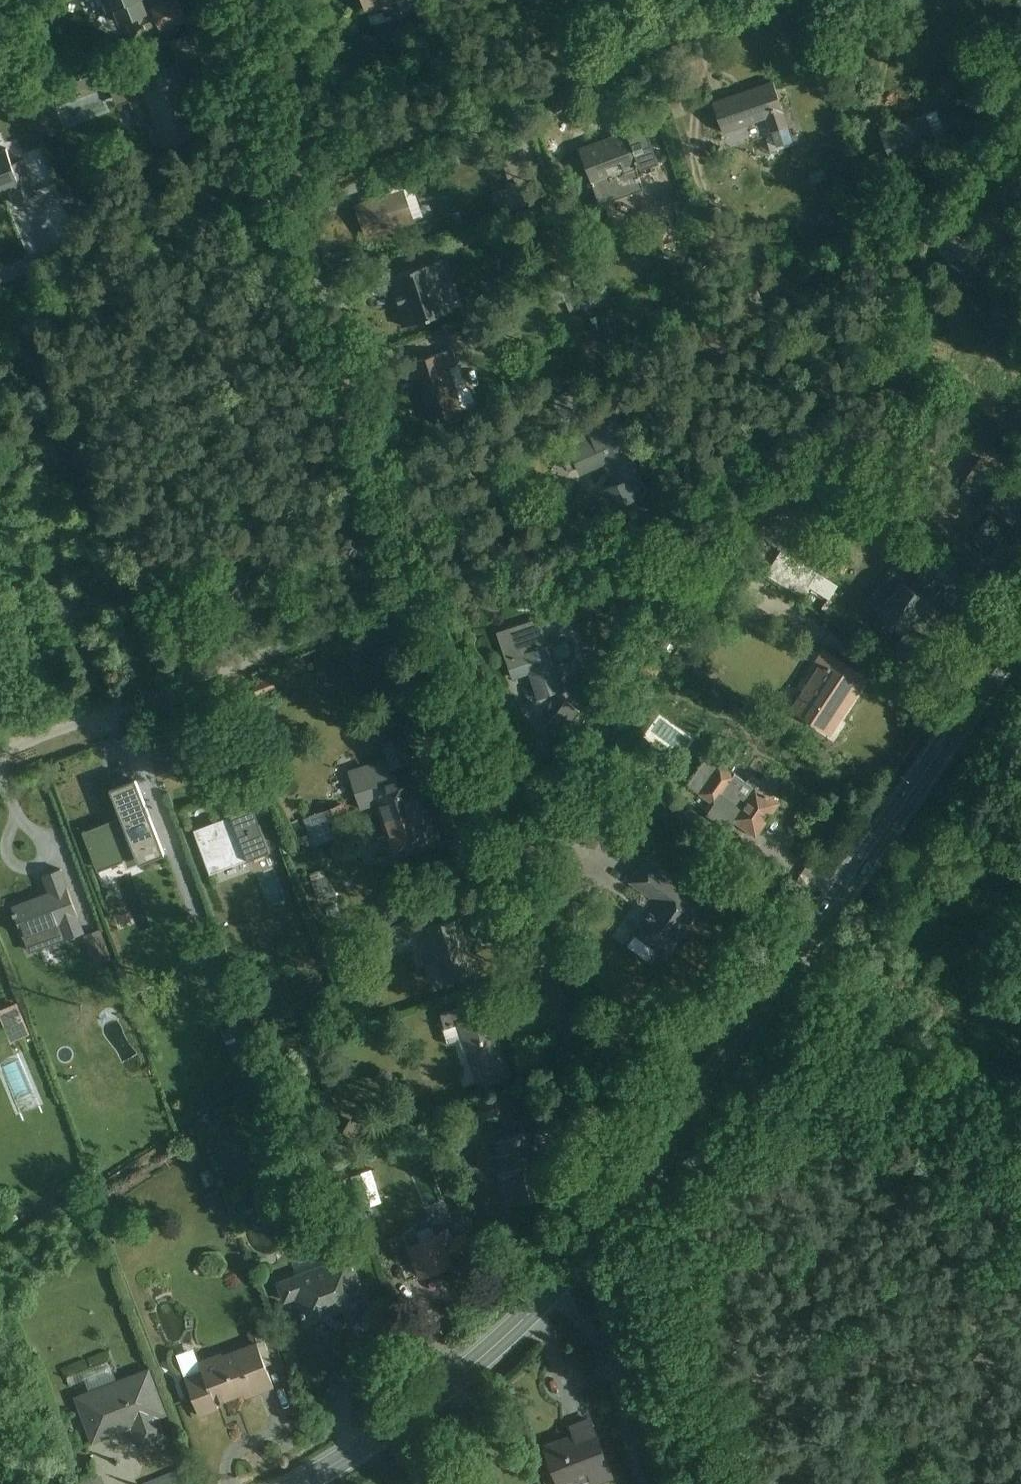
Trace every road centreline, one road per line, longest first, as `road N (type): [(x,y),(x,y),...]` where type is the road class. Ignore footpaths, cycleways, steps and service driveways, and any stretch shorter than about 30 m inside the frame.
road 1 (secondary): [(1020,634),(630,1195)]
road 2 (residential): [(630,1195),(426,593)]
road 3 (residential): [(287,174),(760,0)]
road 4 (residential): [(426,593),(0,756)]
road 5 (secondary): [(630,1195),(594,1245),(488,1352),(405,1417),(297,1483)]
road 6 (residential): [(426,593),(287,174)]
road 7 (residential): [(0,280),(287,174)]
road 8 (residential): [(287,174),(233,0)]

